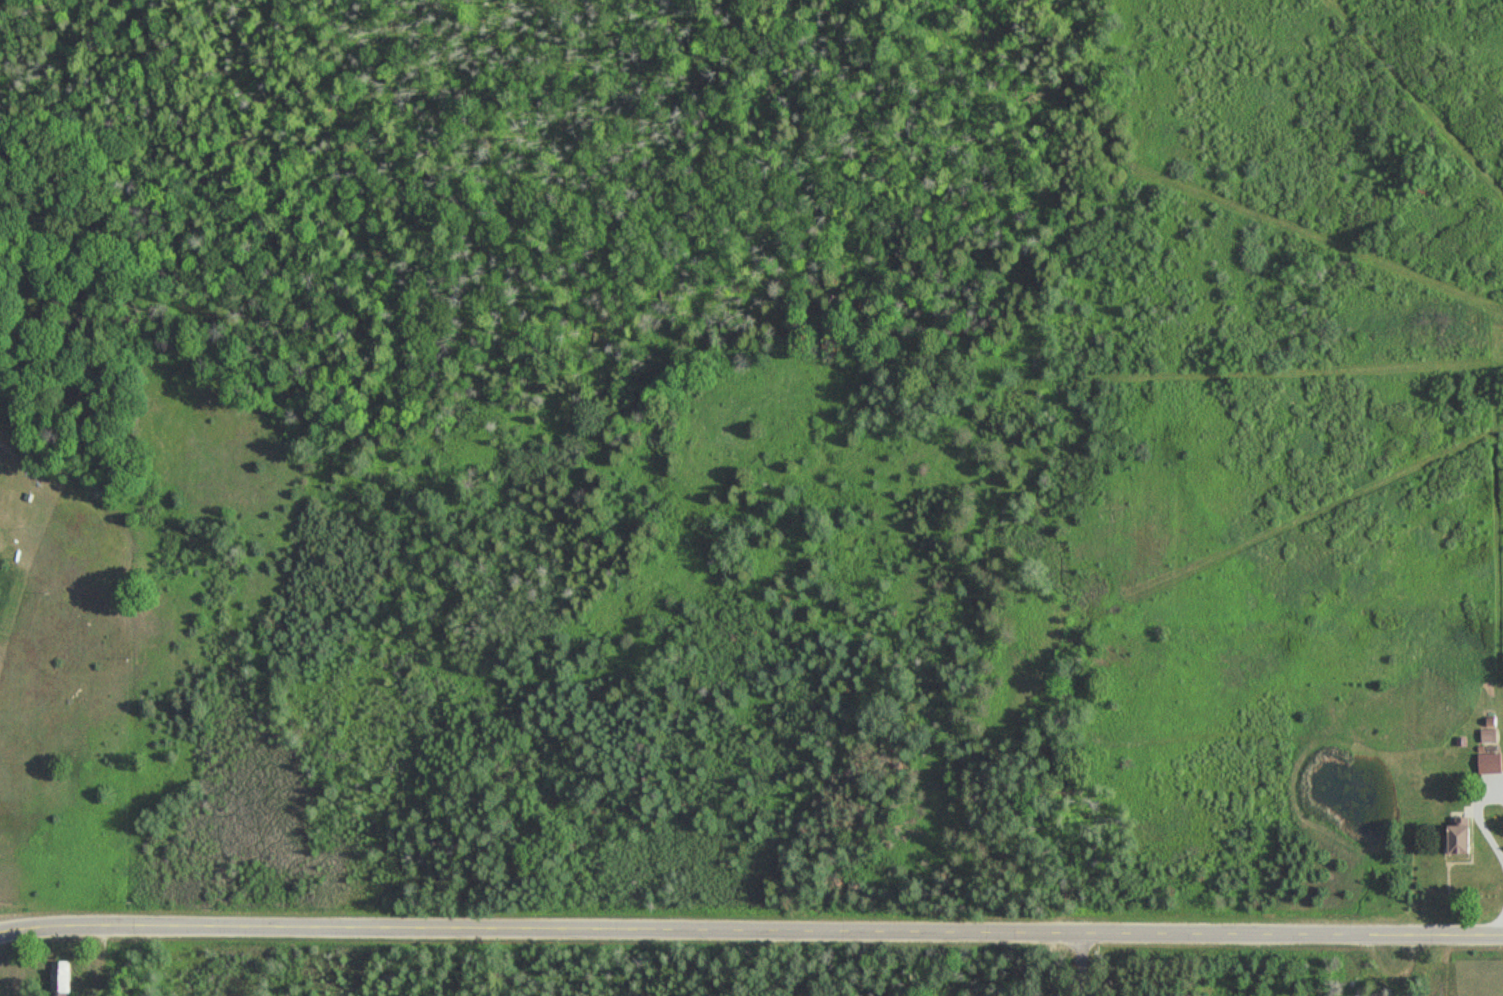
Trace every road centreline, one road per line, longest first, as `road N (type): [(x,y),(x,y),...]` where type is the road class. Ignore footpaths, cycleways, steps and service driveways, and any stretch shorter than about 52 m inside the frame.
road 1 (residential): [(0,927),(61,921),(840,937),(1502,929)]

